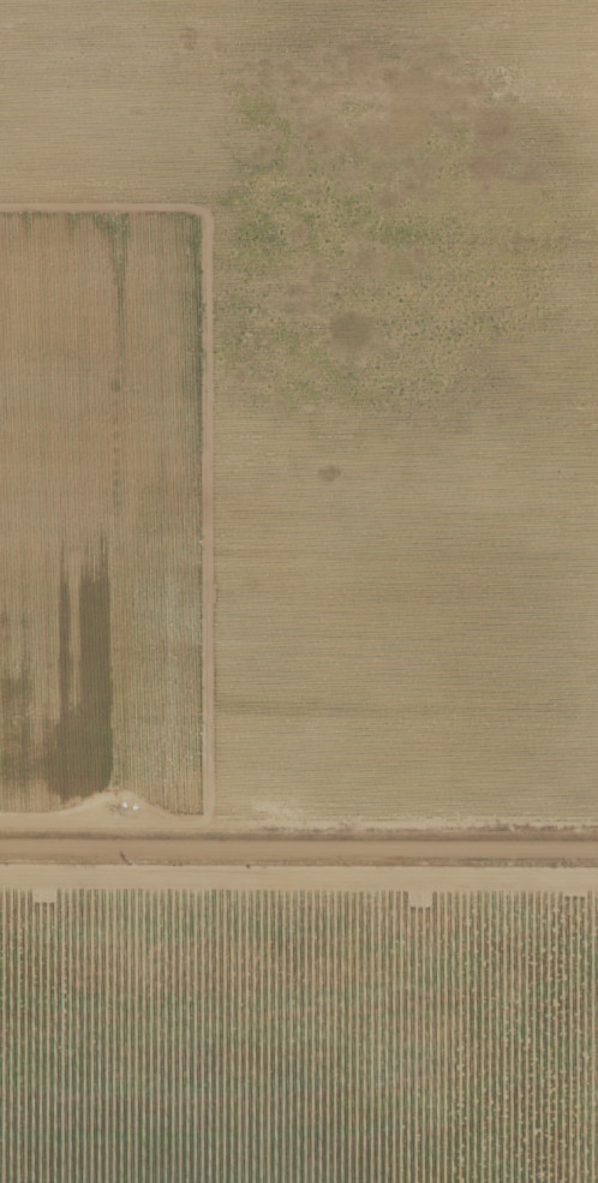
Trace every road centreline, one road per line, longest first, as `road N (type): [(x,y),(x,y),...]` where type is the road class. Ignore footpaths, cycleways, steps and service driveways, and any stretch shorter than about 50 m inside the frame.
road 1 (residential): [(0,850),(597,853)]

